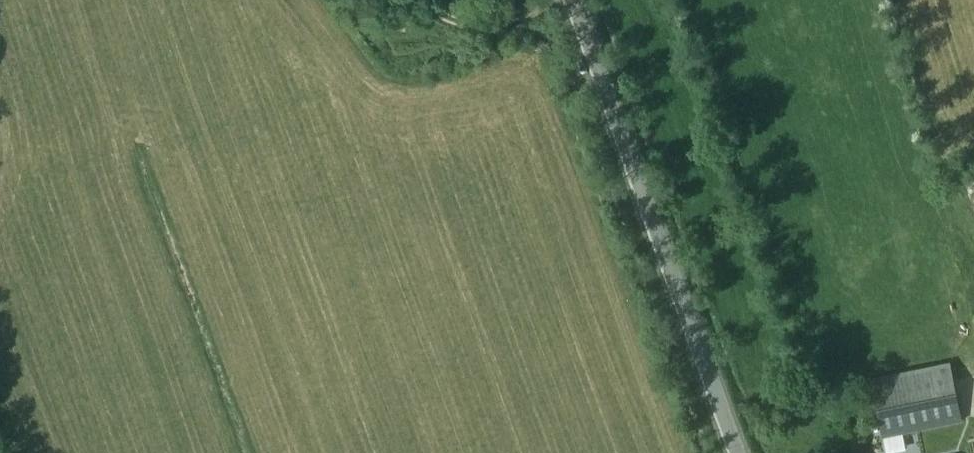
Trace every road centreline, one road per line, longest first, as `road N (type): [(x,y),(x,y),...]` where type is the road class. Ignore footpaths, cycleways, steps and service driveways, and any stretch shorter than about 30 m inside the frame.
road 1 (tertiary): [(740,452),(574,0)]

